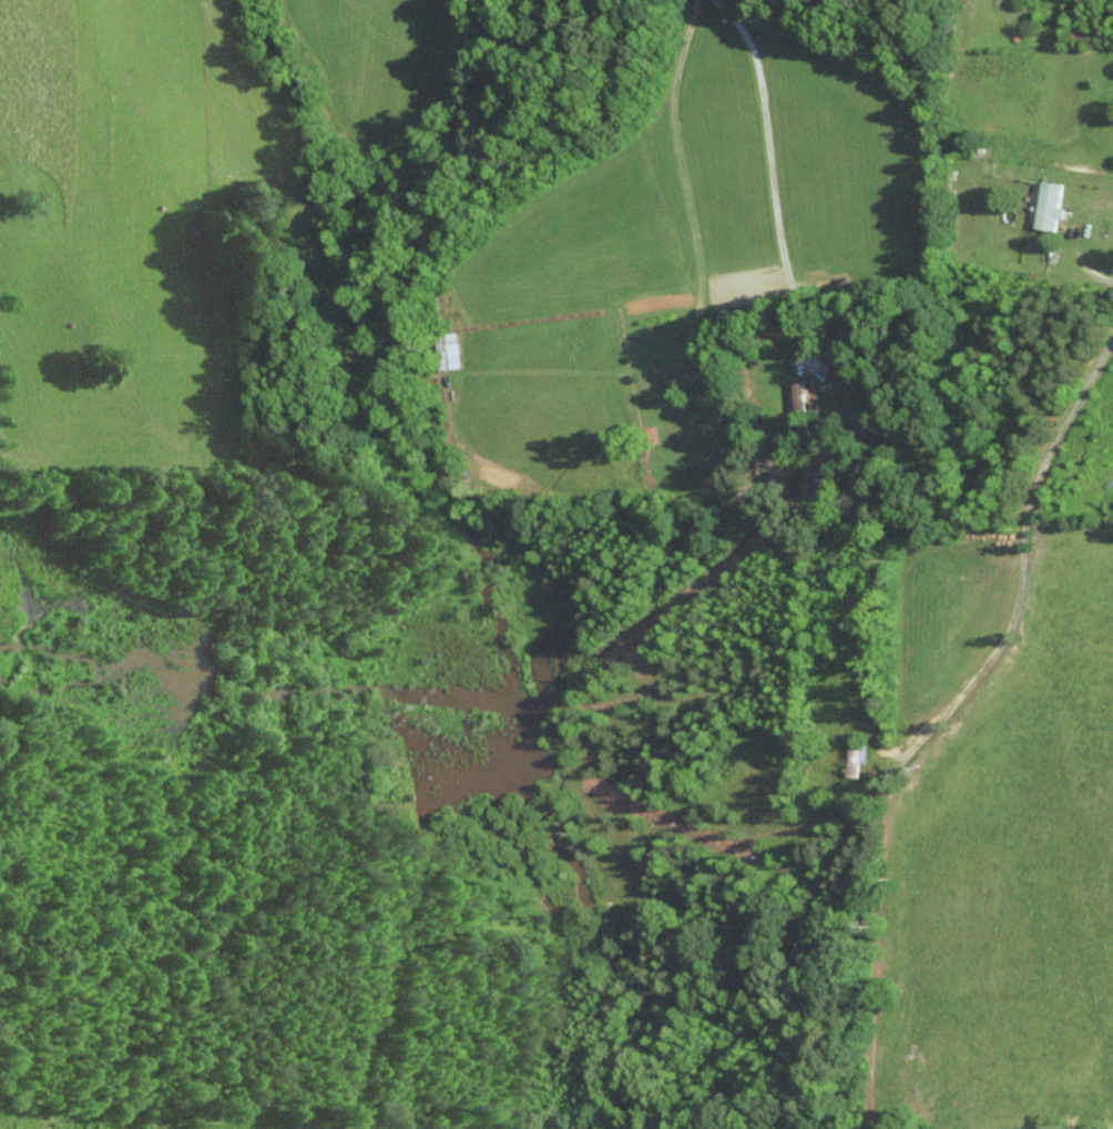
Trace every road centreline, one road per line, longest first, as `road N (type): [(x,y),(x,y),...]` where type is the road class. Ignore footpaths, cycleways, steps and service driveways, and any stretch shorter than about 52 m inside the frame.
road 1 (residential): [(817,872),(1019,628),(1029,602),(1025,532),(1037,477),(1112,348)]

